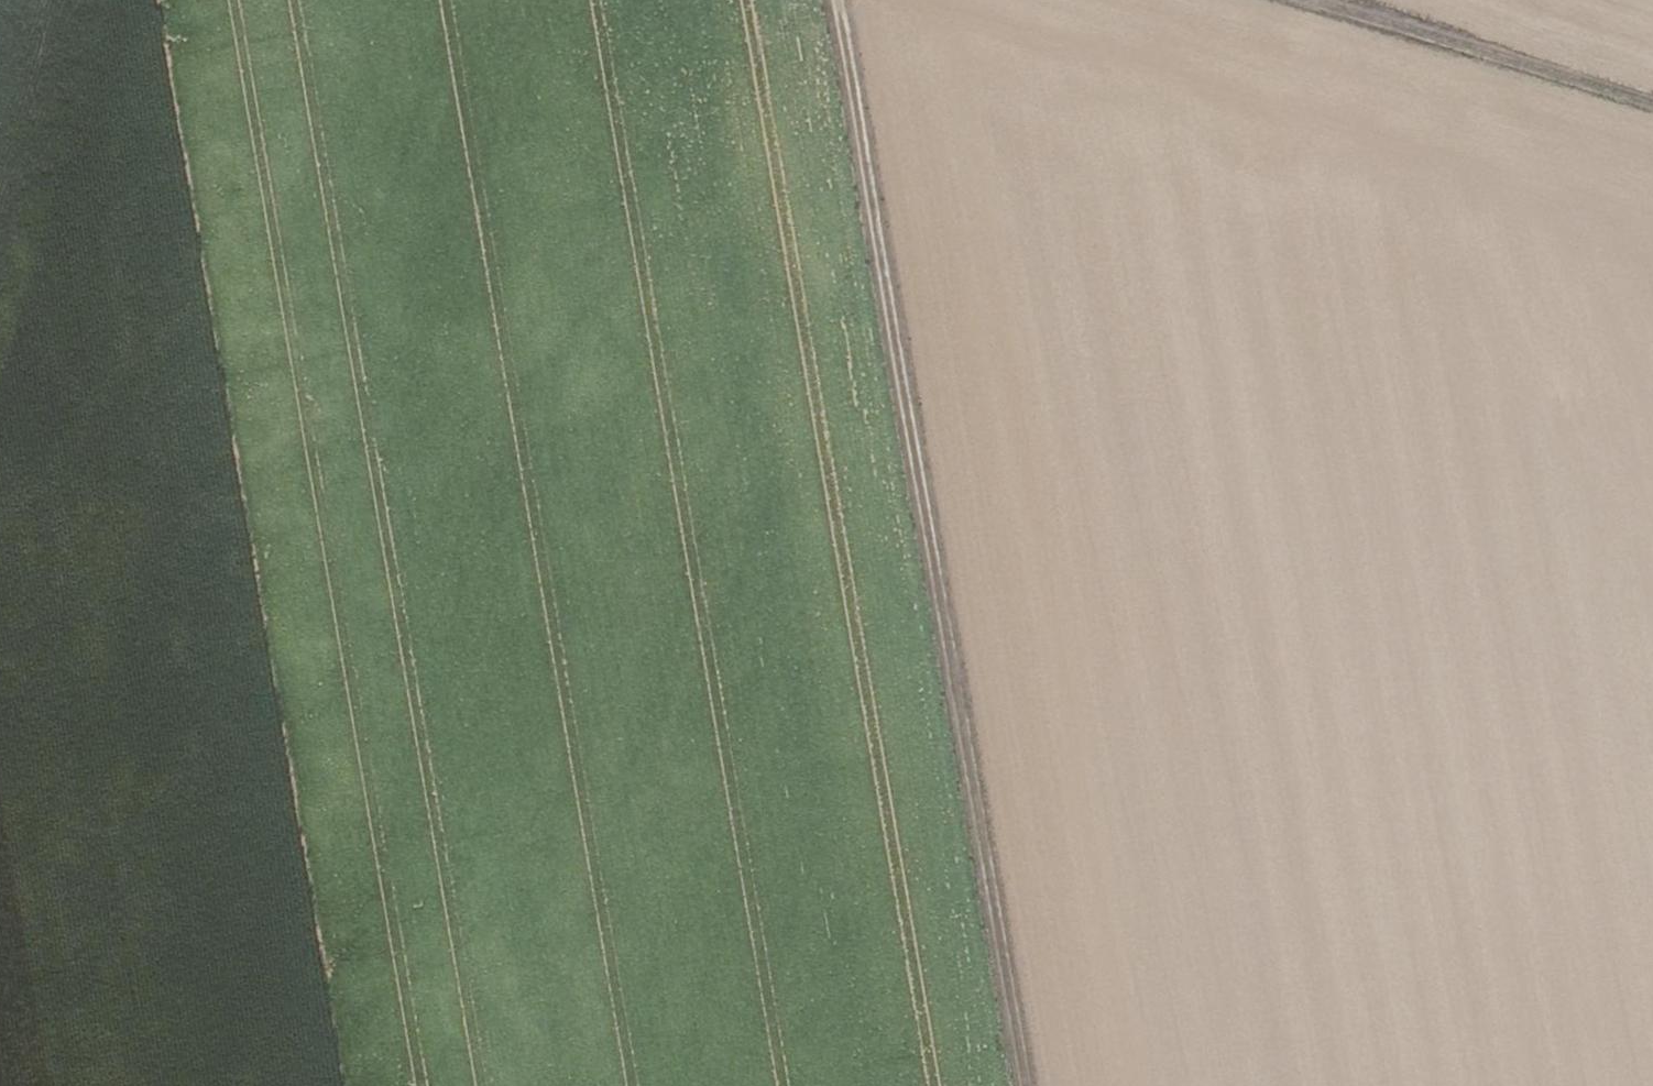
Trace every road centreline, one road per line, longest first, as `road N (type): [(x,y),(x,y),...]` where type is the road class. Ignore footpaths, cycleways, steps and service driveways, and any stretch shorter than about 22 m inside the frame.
road 1 (track): [(828,0),(1022,1085)]
road 2 (track): [(1297,0),(1652,109)]

